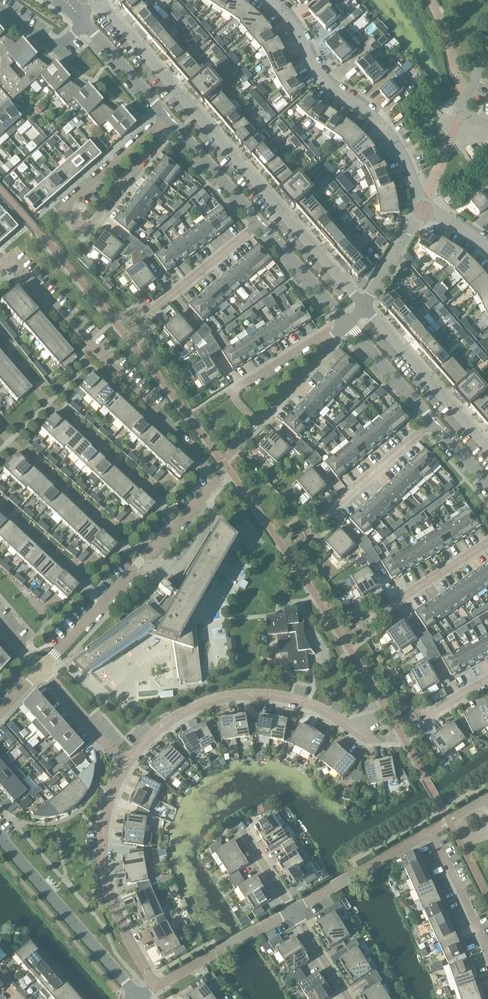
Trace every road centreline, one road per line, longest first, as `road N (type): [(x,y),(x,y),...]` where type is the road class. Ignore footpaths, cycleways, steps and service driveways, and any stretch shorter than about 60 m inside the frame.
road 1 (residential): [(366,306),(108,0)]
road 2 (residential): [(125,767),(172,720),(227,696),(261,694),(314,708),(367,742)]
road 3 (residential): [(423,209),(399,146),(327,79),(273,0)]
road 4 (residential): [(38,676),(212,491)]
road 5 (residential): [(160,985),(109,891),(101,851),(107,805),(125,767)]
road 6 (residential): [(164,423),(14,267)]
road 7 (unclassified): [(140,997),(0,835)]
road 8 (residential): [(487,447),(366,306)]
road 9 (residential): [(230,393),(258,425),(338,333)]
road 10 (residential): [(294,912),(432,832)]
road 11 (residential): [(315,525),(432,424)]
road 12 (residential): [(160,985),(294,912)]
road 13 (unclassified): [(258,227),(168,120)]
road 14 (residential): [(75,223),(71,200),(158,128)]
road 15 (residential): [(158,128),(156,144),(95,221),(75,223)]
road 16 (unclassified): [(347,327),(258,227)]
road 17 (residential): [(375,617),(487,544)]
road 18 (residential): [(487,953),(432,832)]
road 19 (residential): [(155,311),(258,227)]
road 20 (unclassified): [(432,424),(347,327)]
road 21 (residential): [(125,767),(53,682),(38,676)]
road 22 (unclassified): [(168,120),(86,26)]
road 23 (residential): [(230,393),(338,333)]

